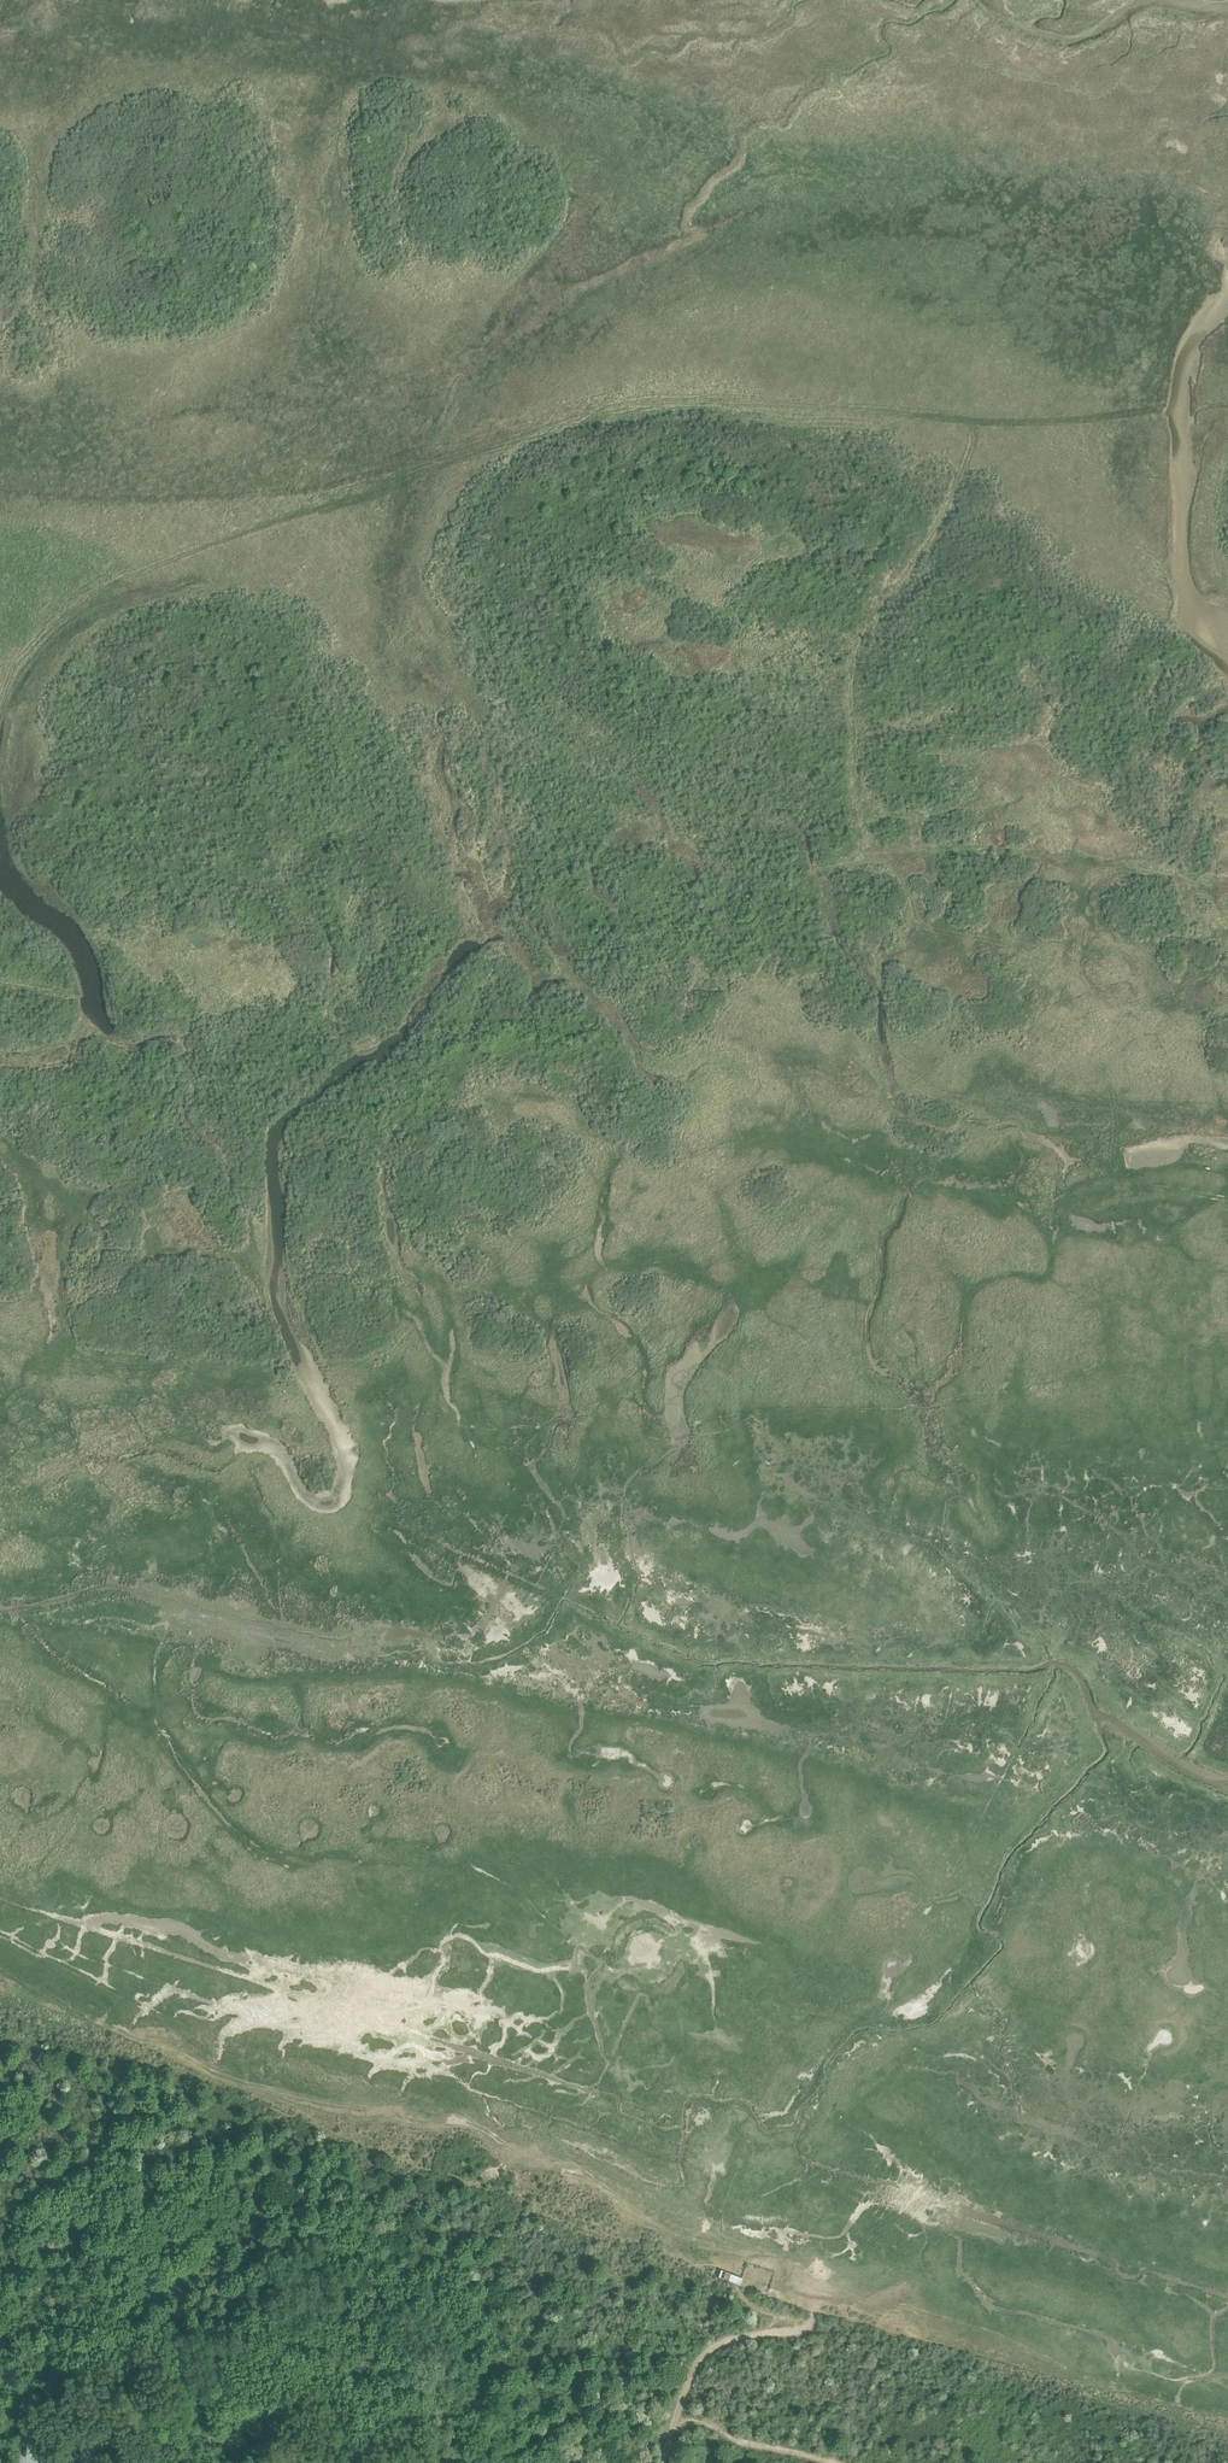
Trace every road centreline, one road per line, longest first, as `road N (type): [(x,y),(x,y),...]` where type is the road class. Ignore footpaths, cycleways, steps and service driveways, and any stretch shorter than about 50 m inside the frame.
road 1 (track): [(0,667),(60,615),(111,587),(211,544),(389,490),(446,455)]
road 2 (track): [(671,2421),(701,2358),(724,2343),(798,2331),(733,2288)]

